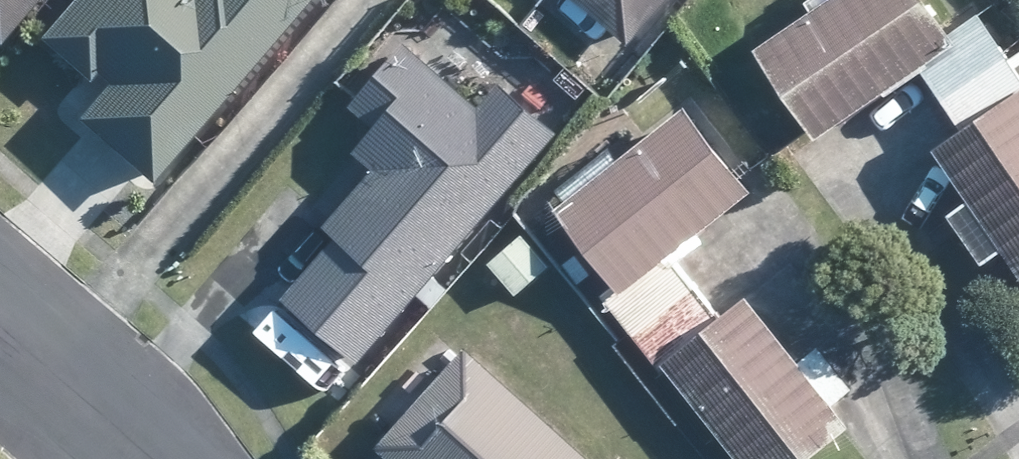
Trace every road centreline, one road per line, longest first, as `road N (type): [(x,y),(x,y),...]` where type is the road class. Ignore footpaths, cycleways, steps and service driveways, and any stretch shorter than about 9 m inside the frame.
road 1 (residential): [(0,336),(141,458)]

